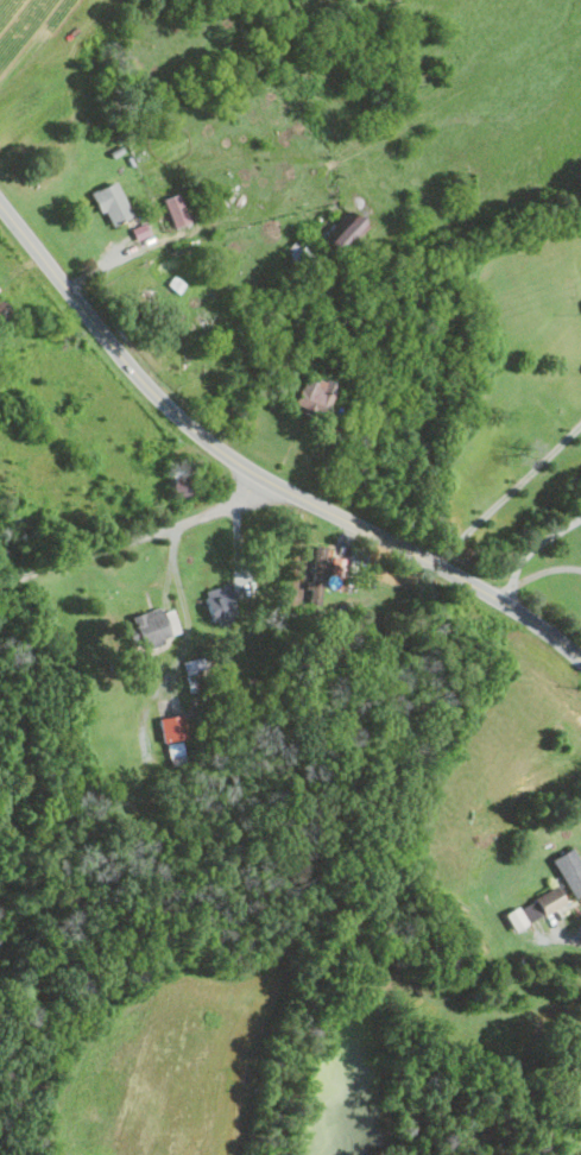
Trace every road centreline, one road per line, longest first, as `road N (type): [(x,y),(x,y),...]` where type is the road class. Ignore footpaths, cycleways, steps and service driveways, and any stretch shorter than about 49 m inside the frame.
road 1 (residential): [(0,205),(118,355),(192,431),(270,484),(500,602),(580,662)]
road 2 (residential): [(0,580),(226,511),(270,484)]

